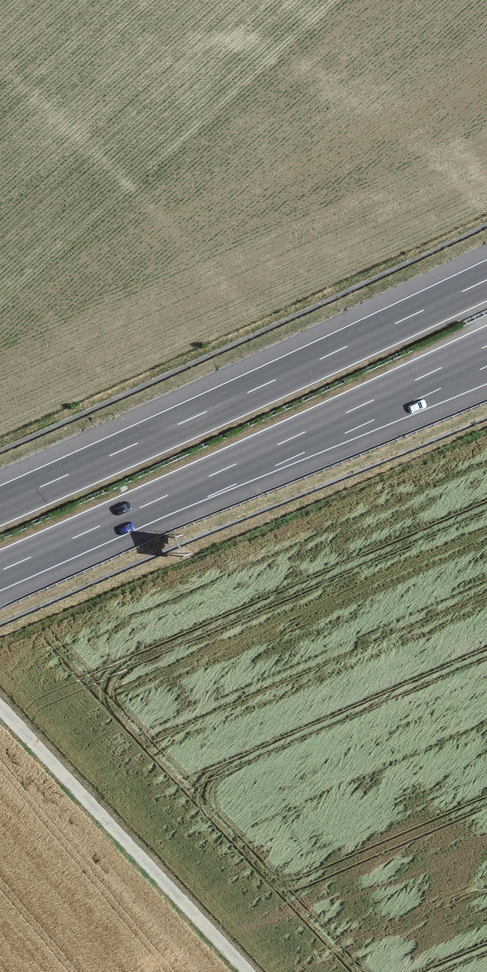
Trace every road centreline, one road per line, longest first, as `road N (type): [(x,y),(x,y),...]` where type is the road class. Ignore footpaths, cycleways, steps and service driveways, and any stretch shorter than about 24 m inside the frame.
road 1 (motorway): [(0,571),(486,346)]
road 2 (motorway): [(486,280),(0,505)]
road 3 (track): [(0,708),(246,971)]

